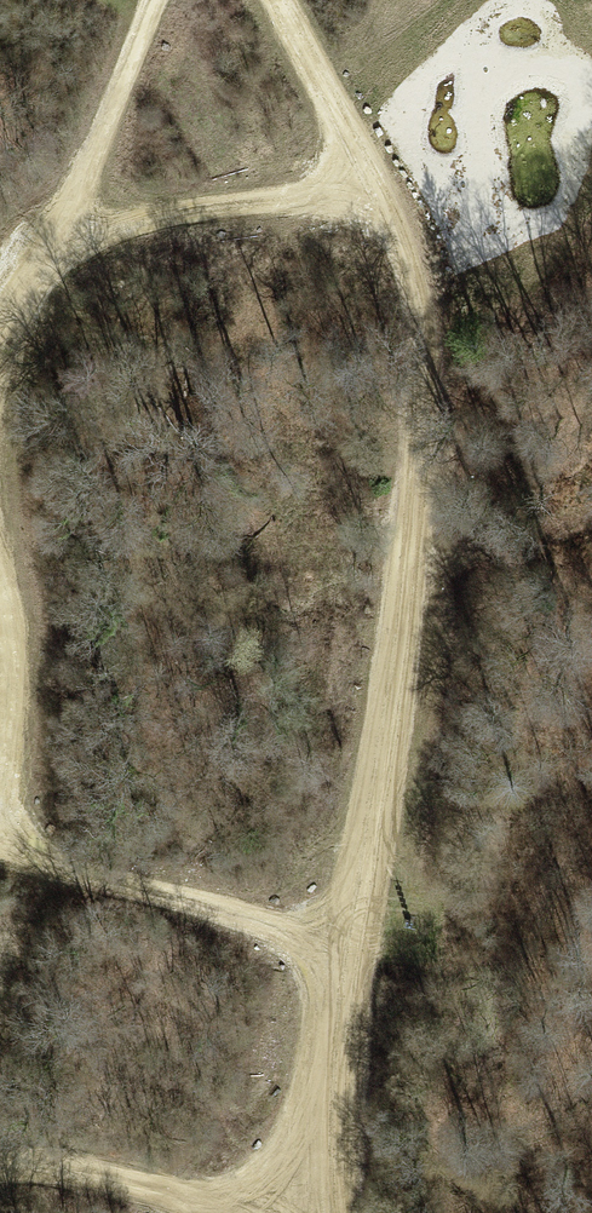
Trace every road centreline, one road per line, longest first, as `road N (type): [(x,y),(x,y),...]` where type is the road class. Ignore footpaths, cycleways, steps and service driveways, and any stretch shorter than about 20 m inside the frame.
road 1 (track): [(328,1212),(343,960),(383,784),(418,428),(413,280),(381,194),(279,0)]
road 2 (track): [(0,845),(196,903),(343,960)]
road 3 (track): [(151,0),(85,165),(0,322)]
road 4 (track): [(47,234),(187,210),(381,194)]
road 5 (track): [(0,1163),(296,1212)]
road 6 (track): [(0,587),(15,691),(0,761)]

